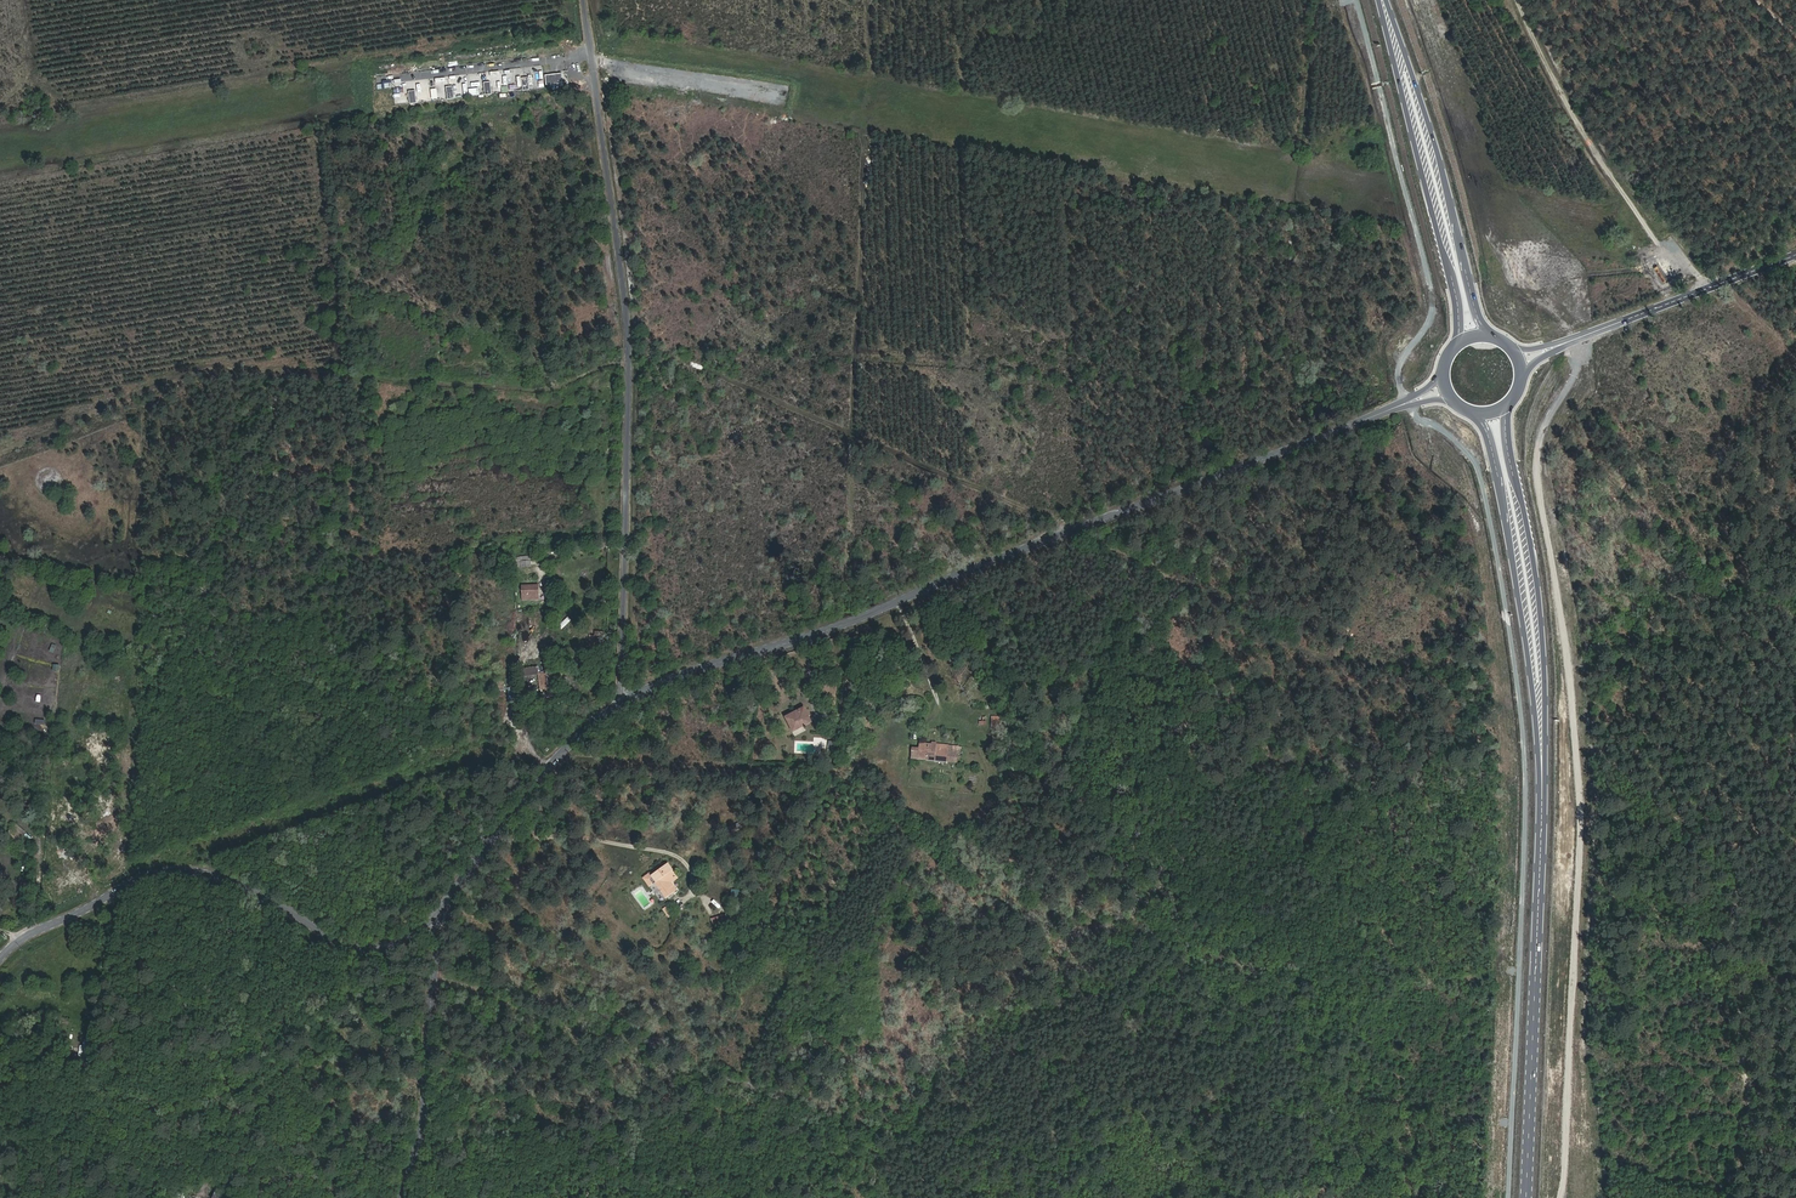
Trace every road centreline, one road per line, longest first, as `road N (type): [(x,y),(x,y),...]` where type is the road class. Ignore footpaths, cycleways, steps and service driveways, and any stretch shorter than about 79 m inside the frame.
road 1 (track): [(1494,709),(1309,650),(1077,529),(685,352),(539,394),(239,370),(185,378),(0,449)]
road 2 (track): [(0,130),(602,39),(1344,153)]
road 3 (track): [(1358,0),(1433,291),(1429,321),(1400,379),(1421,418),(1447,431),(1478,464),(1519,682),(1527,792),(1511,1197)]
road 4 (secondary): [(619,705),(1409,401)]
road 5 (residential): [(596,0),(630,253),(635,366),(619,705)]
road 6 (secondary): [(445,902),(392,947),(354,951),(248,888),(201,873),(154,875),(30,934),(0,958)]
road 7 (primary): [(1528,1197),(1543,770)]
road 8 (track): [(844,685),(832,780),(559,758)]
road 9 (primary): [(1543,770),(1541,615),(1508,440),(1509,405)]
road 10 (primary): [(1478,414),(1497,468),(1543,770)]
road 11 (primary): [(1491,333),(1477,309),(1438,153),(1385,0)]
road 12 (primary): [(1381,0),(1456,294),(1458,341)]
road 13 (track): [(871,81),(852,428)]
road 14 (track): [(1517,0),(1608,170),(1659,243),(1704,288)]
road 15 (unclassified): [(413,1197),(432,1125),(445,902)]
road 16 (secondary): [(445,902),(559,758),(619,705)]
road 17 (secondary): [(1562,343),(1795,253)]
road 18 (track): [(1795,849),(1701,844),(1604,752)]

